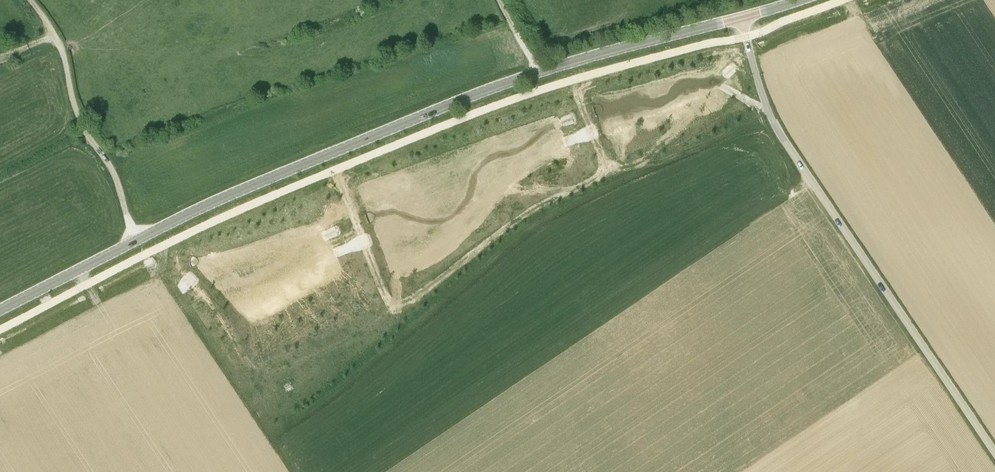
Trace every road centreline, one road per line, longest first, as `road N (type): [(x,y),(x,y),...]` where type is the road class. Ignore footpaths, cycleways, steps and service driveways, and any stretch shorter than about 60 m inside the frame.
road 1 (tertiary): [(0,309),(190,212),(460,99),(741,16)]
road 2 (unclassified): [(994,453),(779,133),(741,16)]
road 3 (track): [(31,0),(61,44),(76,109),(114,173),(135,241)]

